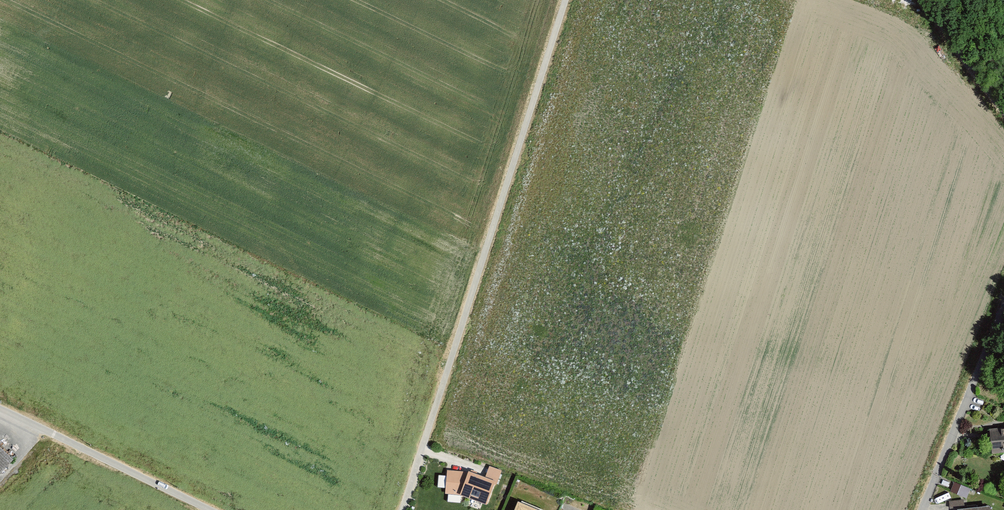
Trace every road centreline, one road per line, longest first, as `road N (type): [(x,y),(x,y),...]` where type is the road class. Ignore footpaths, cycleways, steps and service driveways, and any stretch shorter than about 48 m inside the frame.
road 1 (track): [(565,0),(403,509)]
road 2 (track): [(211,509),(0,409)]
road 3 (residential): [(920,509),(1003,304)]
road 4 (track): [(1003,122),(955,71),(910,0)]

